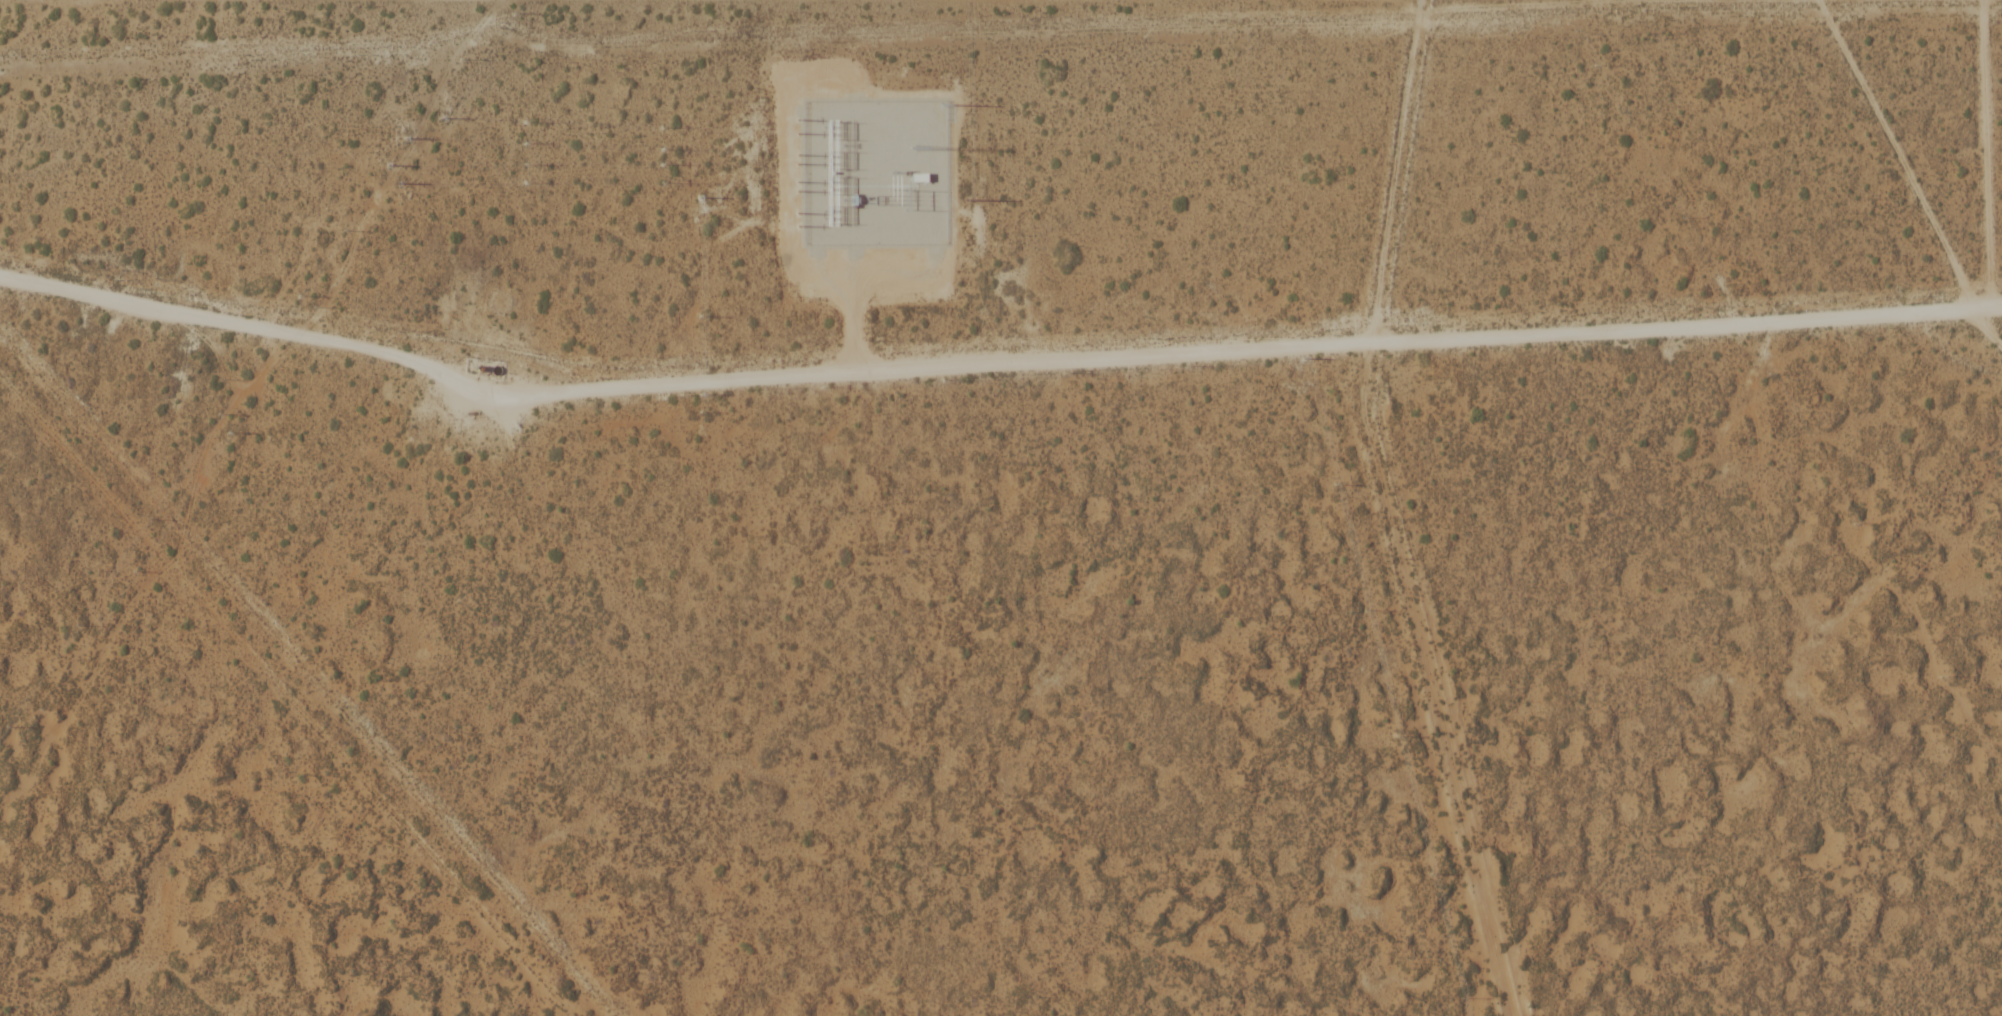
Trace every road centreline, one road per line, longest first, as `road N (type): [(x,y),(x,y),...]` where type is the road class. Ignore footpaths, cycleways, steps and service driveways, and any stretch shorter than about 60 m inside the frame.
road 1 (residential): [(2001,307),(602,400),(537,394),(498,403),(412,354),(0,280)]
road 2 (residential): [(1987,0),(1985,308)]

